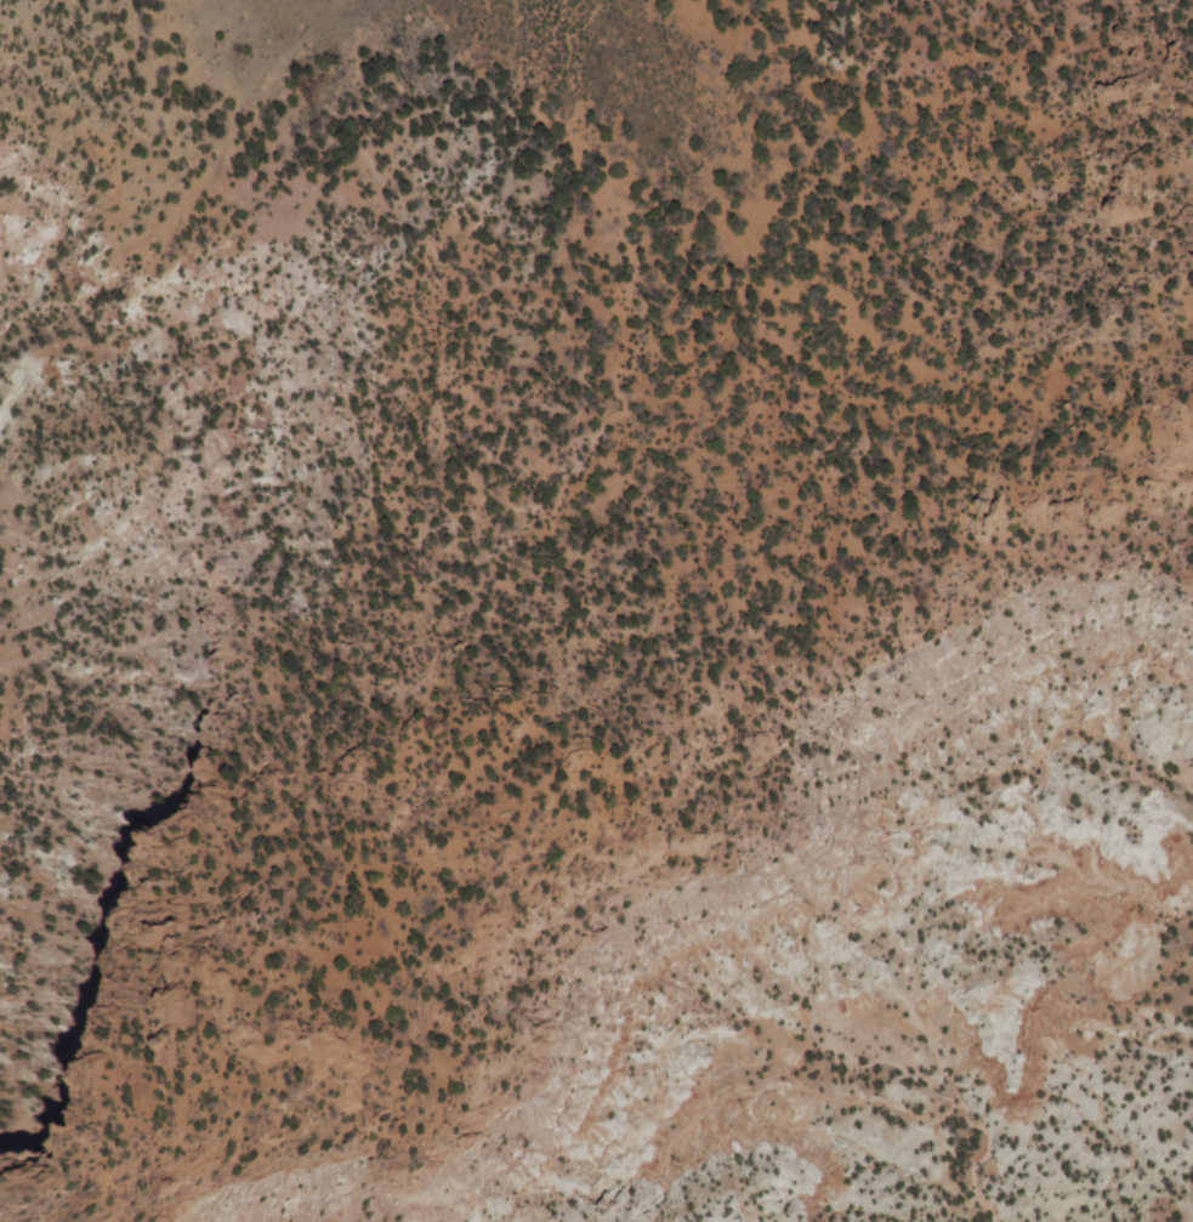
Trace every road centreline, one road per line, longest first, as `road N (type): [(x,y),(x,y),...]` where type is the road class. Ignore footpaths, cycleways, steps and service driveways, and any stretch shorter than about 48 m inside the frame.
road 1 (residential): [(0,365),(291,0)]

